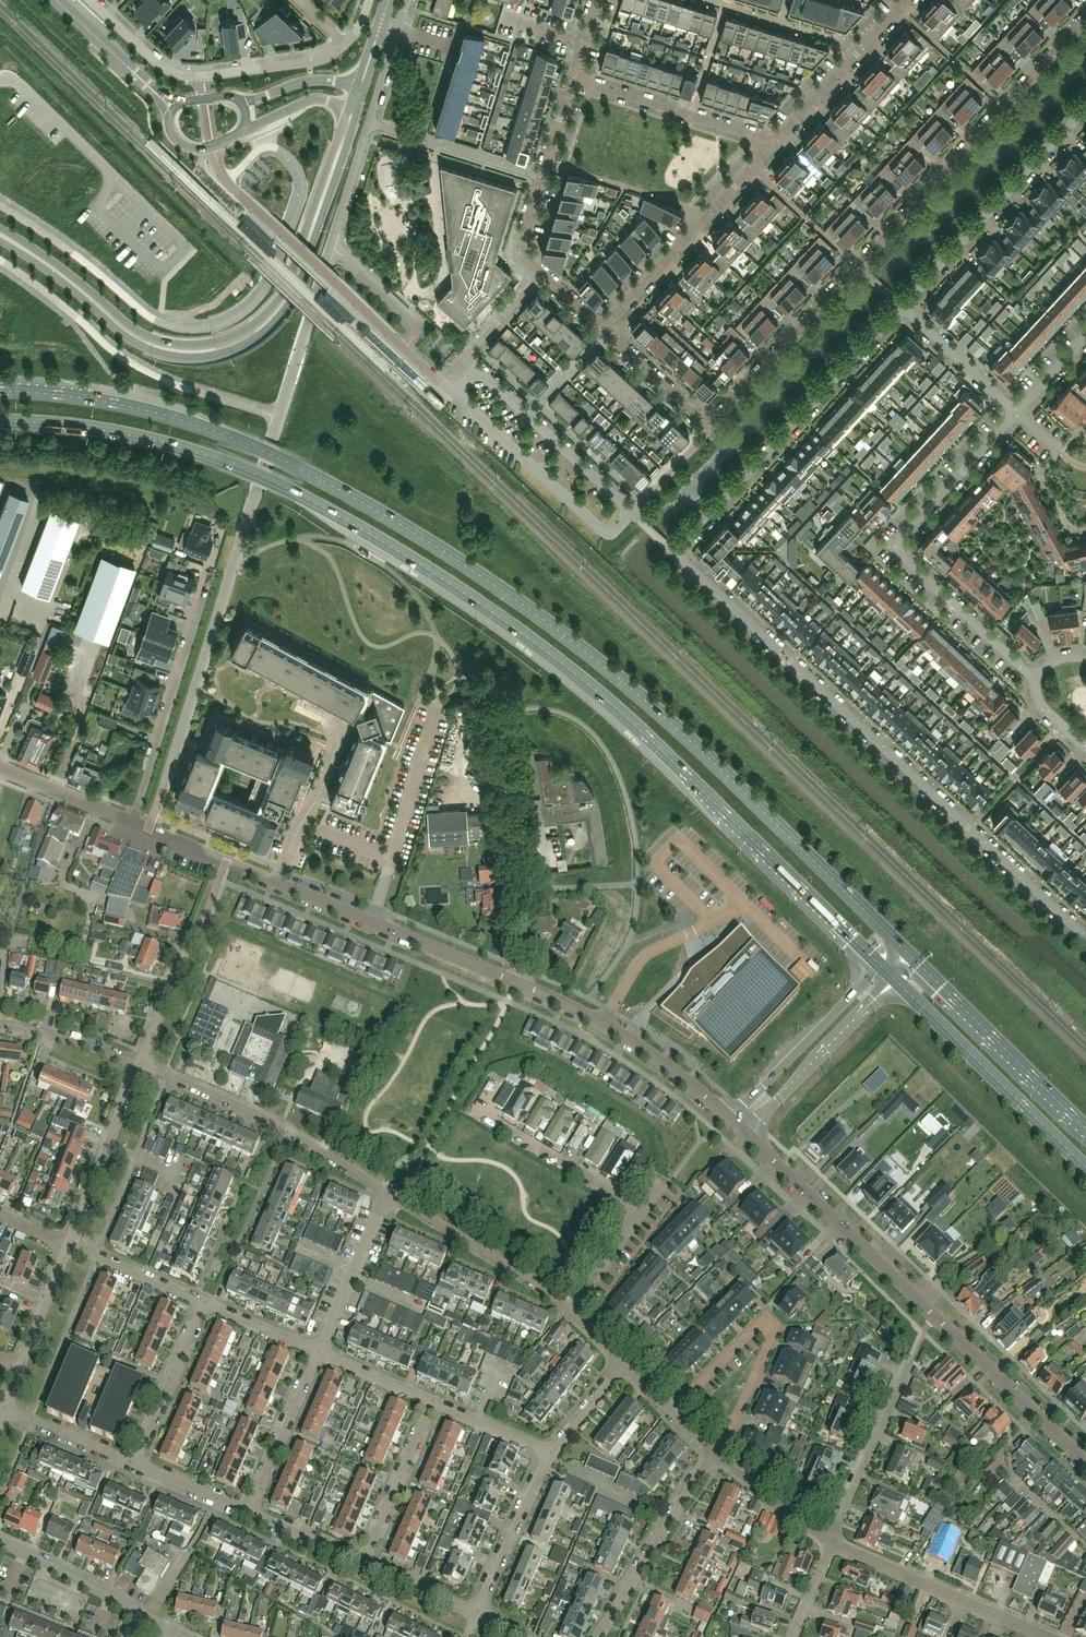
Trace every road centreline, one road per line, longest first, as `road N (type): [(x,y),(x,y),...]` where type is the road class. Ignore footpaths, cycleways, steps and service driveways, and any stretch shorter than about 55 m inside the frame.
road 1 (primary): [(896,942),(662,714),(452,555),(217,431),(115,403),(0,390)]
road 2 (primary): [(0,422),(77,425),(196,451),(282,485),(405,553),(610,703),(877,962)]
road 3 (residential): [(1085,938),(676,554),(901,306)]
road 4 (residential): [(708,426),(1085,17)]
road 5 (secondary): [(0,239),(146,348),(185,357),(228,350),(260,334),(290,302),(354,108)]
road 6 (secondary): [(354,108),(281,294),(254,323),(221,340),(180,344),(147,335),(0,226)]
road 7 (tertiary): [(732,1122),(603,1024),(274,881)]
road 8 (residential): [(457,394),(598,527),(616,528),(631,512),(478,371)]
road 9 (tertiary): [(1038,1416),(747,1136)]
road 10 (residential): [(1032,675),(894,547),(1015,413)]
road 11 (residential): [(442,381),(230,183),(214,145)]
road 12 (residential): [(90,0),(181,74),(315,61),(345,43)]
road 13 (residential): [(386,1194),(260,1117),(138,1064)]
road 14 (residential): [(901,306),(1085,106)]
road 15 (primary): [(893,978),(1085,1167)]
road 16 (residential): [(211,569),(132,822)]
road 17 (residential): [(603,330),(775,141)]
road 18 (primary): [(1085,1128),(912,958)]
road 19 (residential): [(1049,1636),(831,1543)]
road 20 (residential): [(688,1395),(763,1321),(774,1331),(732,1424)]
road 21 (residential): [(598,1636),(714,1452)]
road 22 (residential): [(569,1310),(386,1194)]
road 23 (tertiary): [(877,962),(732,1122)]
road 24 (tertiary): [(747,1136),(893,978)]
road 25 (residential): [(775,141),(572,78)]
road 26 (residential): [(542,274),(521,243),(572,78)]
road 27 (residential): [(909,1363),(831,1543)]
road 28 (residential): [(67,1246),(138,1064)]
road 29 (residential): [(775,141),(906,0)]
road 30 (residential): [(274,881),(341,742),(344,732),(324,714)]
road 31 (residential): [(362,1564),(433,1401)]
road 32 (residential): [(1085,1546),(1004,1465),(1004,1451),(1038,1416)]
road 33 (residential): [(638,1216),(489,1120)]
road 34 (residential): [(133,1464),(204,1303)]
road 35 (residential): [(476,1612),(551,1453)]
road 36 (residential): [(248,1513),(318,1352)]
road 37 (residential): [(318,1352),(386,1194)]
road 38 (tertiary): [(147,1620),(0,1541)]
road 39 (unclassified): [(0,79),(19,82),(119,180)]
road 40 (residential): [(1015,413),(901,306)]
road 41 (tertiary): [(274,881),(132,822)]
road 42 (residential): [(204,1303),(67,1246)]
road 43 (residential): [(831,1543),(714,1452)]
road 44 (residential): [(138,1064),(77,1040),(0,1025)]
road 45 (tertiary): [(132,822),(0,766)]
road 46 (residential): [(138,1064),(197,934)]
road 47 (residential): [(708,426),(603,330)]
road 48 (residential): [(133,1464),(4,1408)]
road 49 (residential): [(478,371),(463,356),(542,274)]
road 50 (residential): [(20,1367),(67,1246)]
road 51 (residential): [(551,1453),(433,1401)]
road 52 (residential): [(433,1401),(318,1352)]
road 53 (residential): [(248,1513),(133,1464)]
road 54 (residential): [(362,1564),(248,1513)]
road 55 (secondary): [(359,87),(308,81),(237,98)]
road 56 (residential): [(318,1352),(204,1303)]
road 57 (residential): [(476,1612),(362,1564)]
road 58 (secondary): [(241,134),(308,101),(354,108)]

